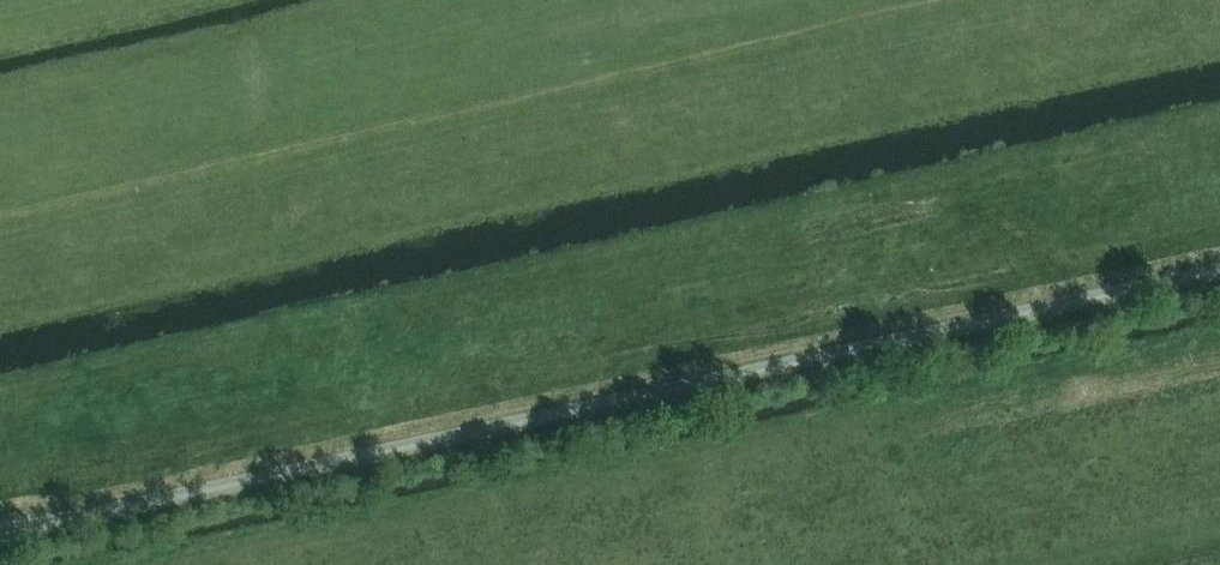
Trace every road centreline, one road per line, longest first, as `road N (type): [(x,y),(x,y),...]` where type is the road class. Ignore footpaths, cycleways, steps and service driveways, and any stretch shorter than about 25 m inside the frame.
road 1 (unclassified): [(0,535),(1219,271)]

